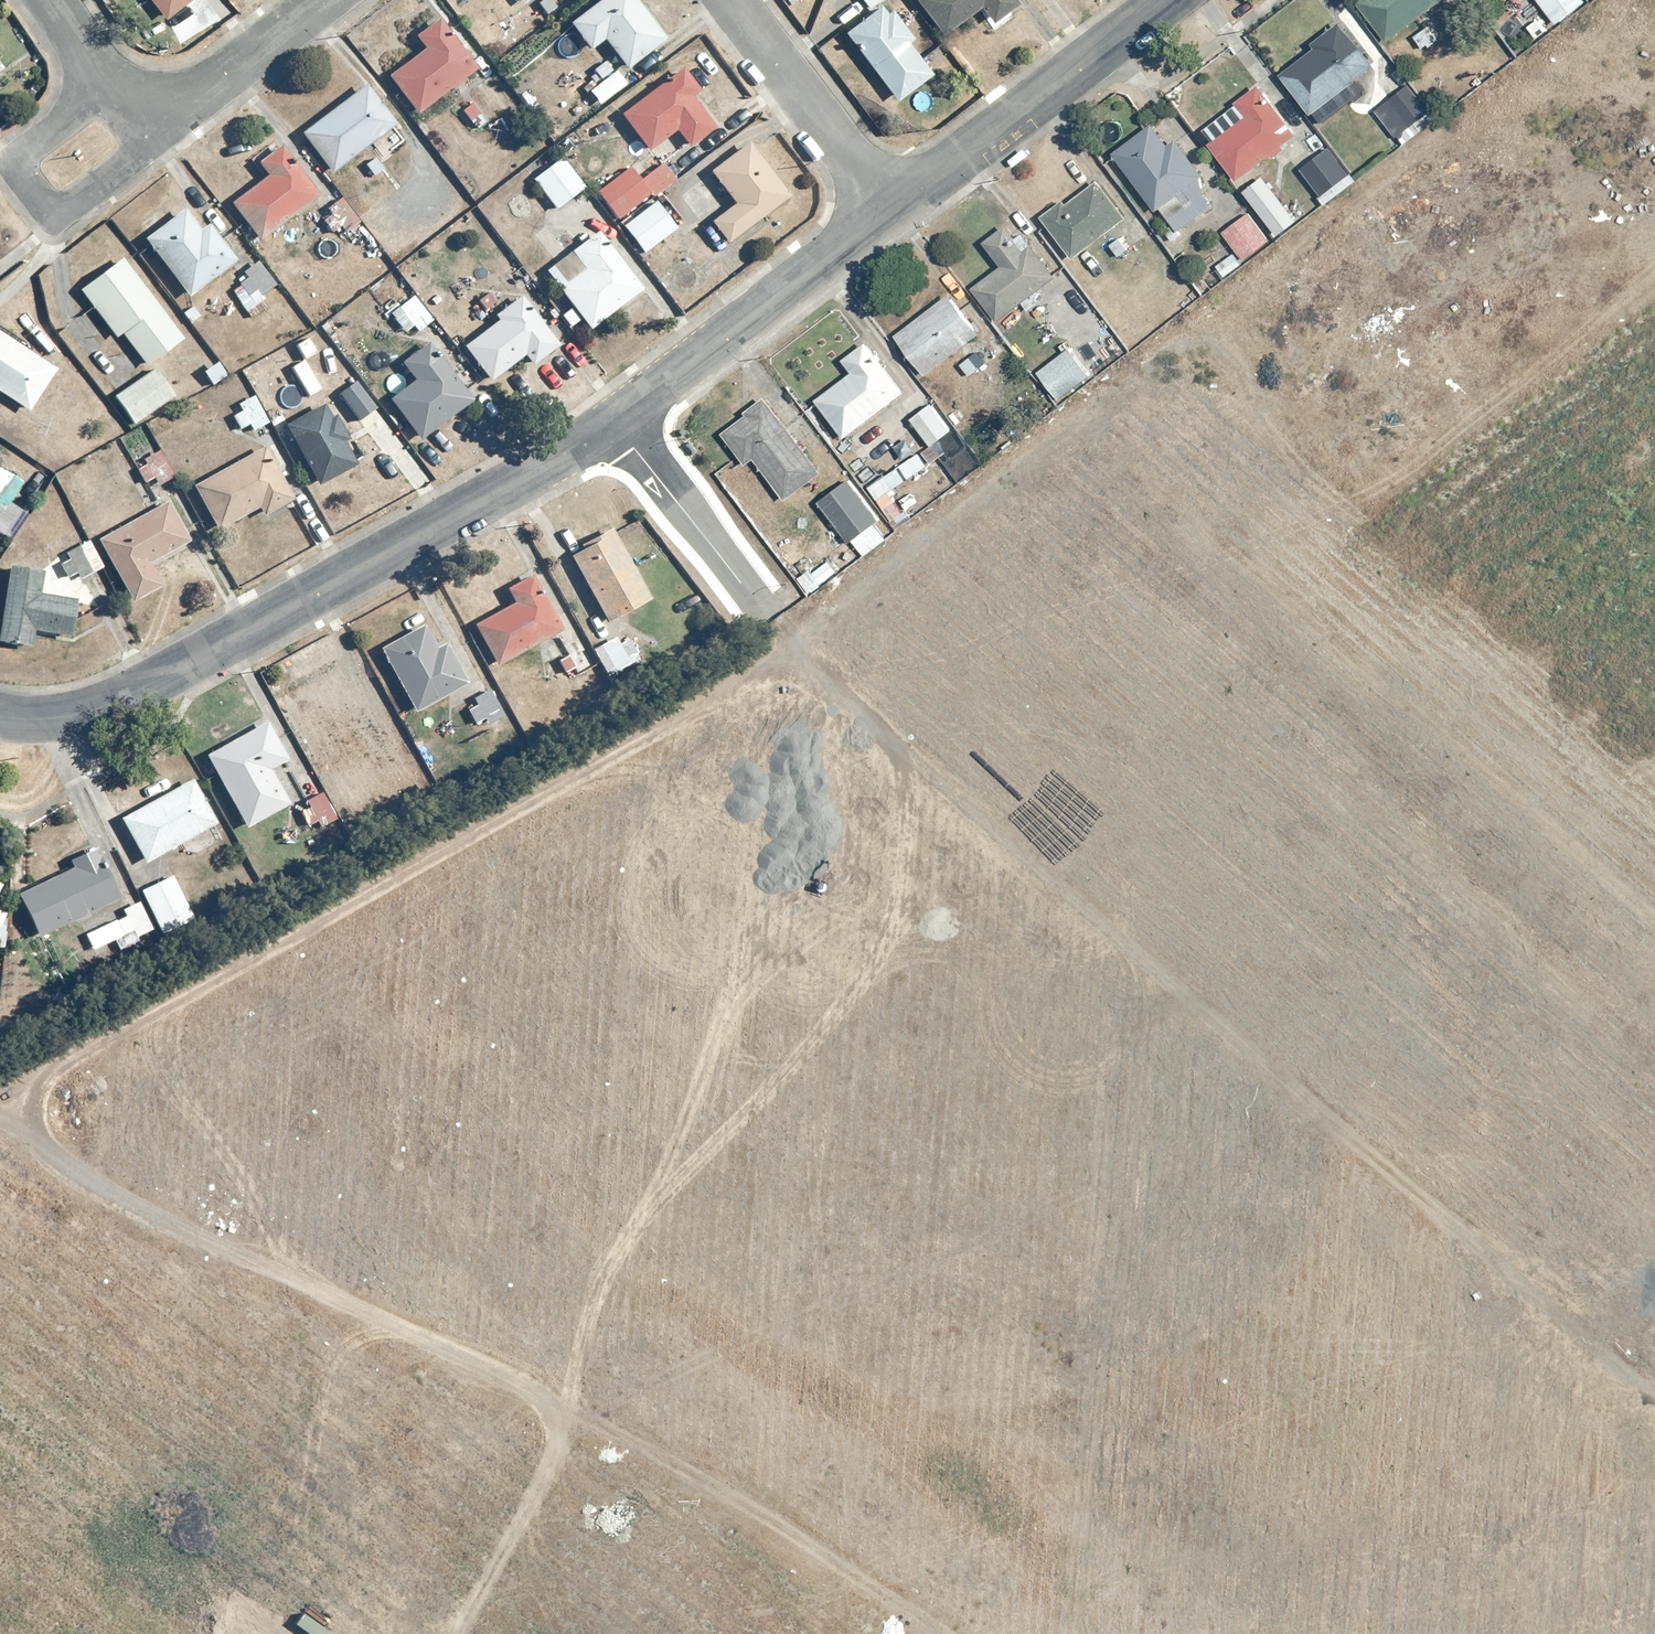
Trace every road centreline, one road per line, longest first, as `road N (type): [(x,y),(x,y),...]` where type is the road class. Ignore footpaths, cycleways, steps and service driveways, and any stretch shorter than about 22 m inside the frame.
road 1 (unknown): [(0,1301),(870,797),(1654,193)]
road 2 (unknown): [(772,612),(870,797),(1526,1633)]
road 3 (unknown): [(1654,1229),(1122,603)]
road 4 (unknown): [(514,1003),(996,1633)]
road 5 (residential): [(0,718),(60,720),(106,709),(611,421)]
road 6 (unknown): [(639,1633),(256,1153)]
road 7 (unknown): [(1387,399),(1654,713)]
road 8 (residential): [(175,94),(134,158),(57,216),(17,164),(94,70)]
road 9 (residential): [(611,421),(895,204)]
road 10 (residential): [(895,204),(1164,0)]
road 11 (unknown): [(0,1392),(223,1633)]
road 12 (residential): [(895,204),(734,0)]
road 13 (residential): [(611,421),(772,612)]
road 14 (residential): [(319,0),(230,71),(175,94)]

